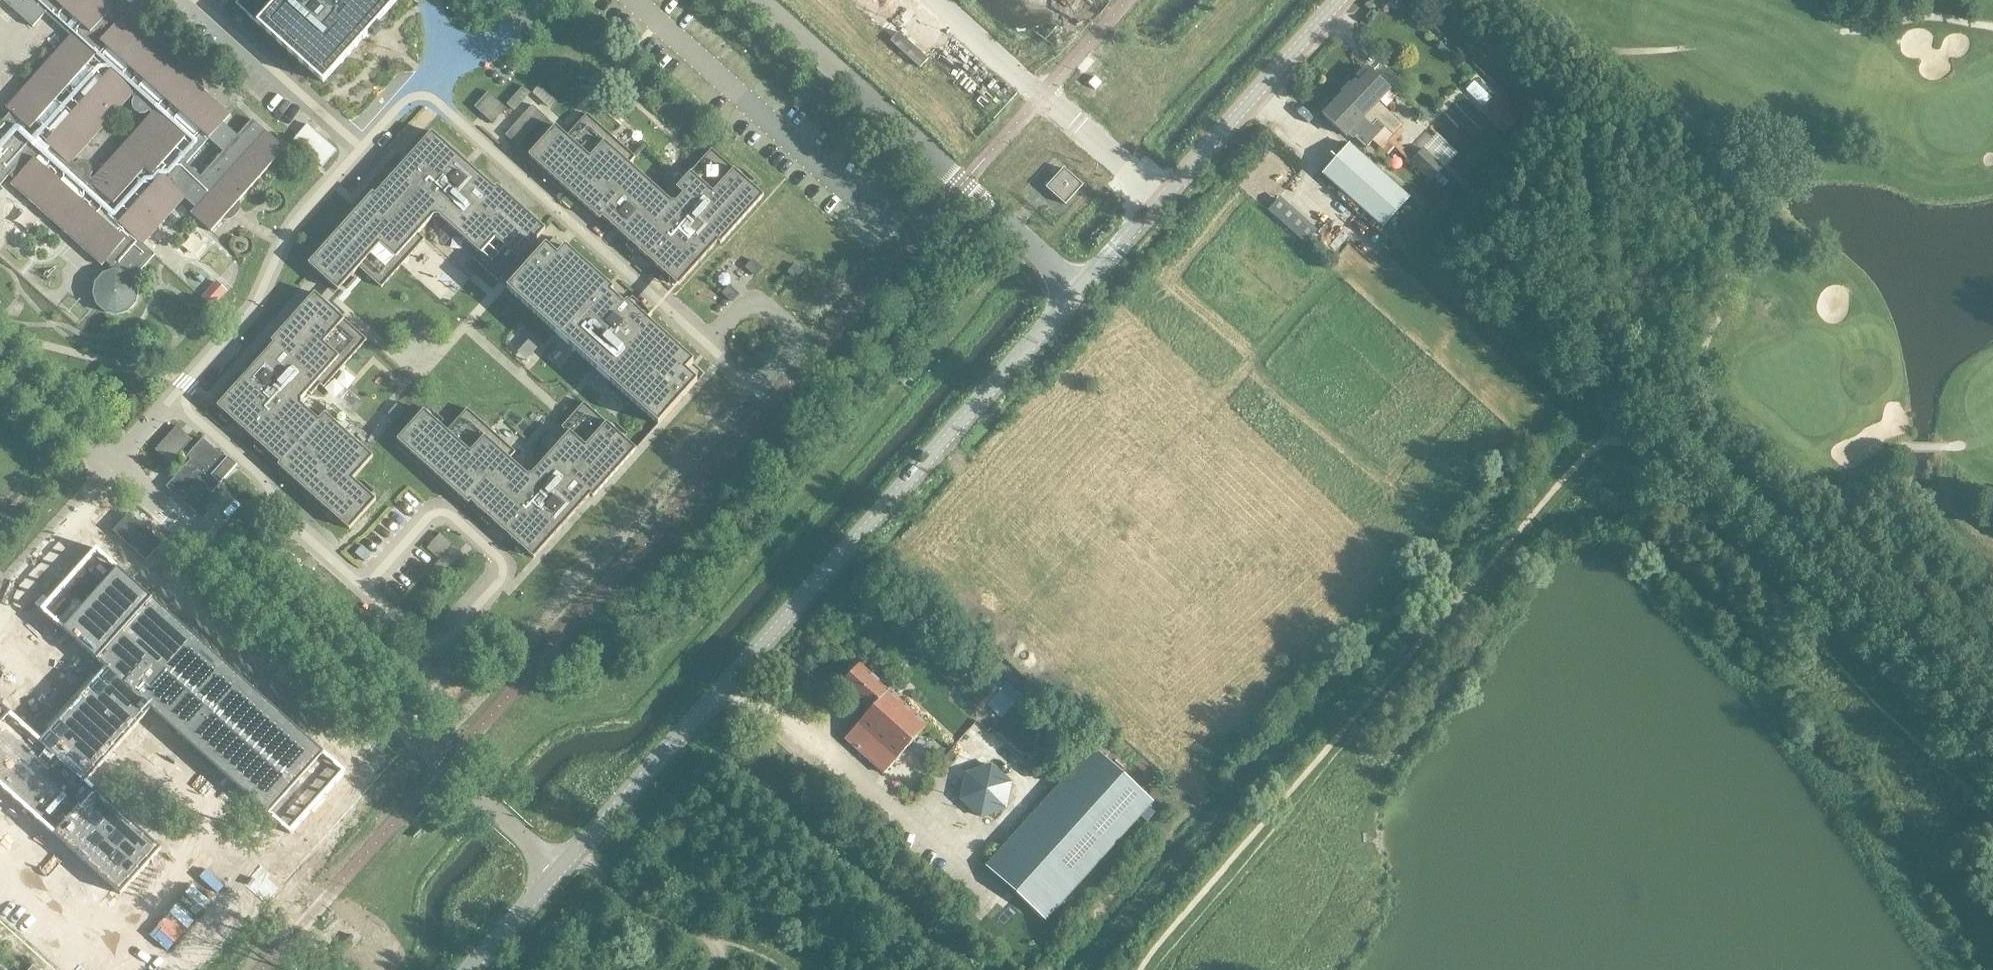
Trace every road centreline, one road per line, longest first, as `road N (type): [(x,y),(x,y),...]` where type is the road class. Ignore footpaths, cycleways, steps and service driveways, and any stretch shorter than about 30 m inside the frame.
road 1 (tertiary): [(560,871),(1340,0)]
road 2 (residential): [(560,871),(109,467)]
road 3 (residential): [(109,467),(181,393),(370,591)]
road 4 (track): [(933,0),(1163,194)]
road 5 (residential): [(370,591),(438,652),(503,577),(496,553),(449,514),(430,518)]
road 6 (residential): [(0,591),(109,467)]
road 7 (tertiary): [(473,969),(560,871)]

